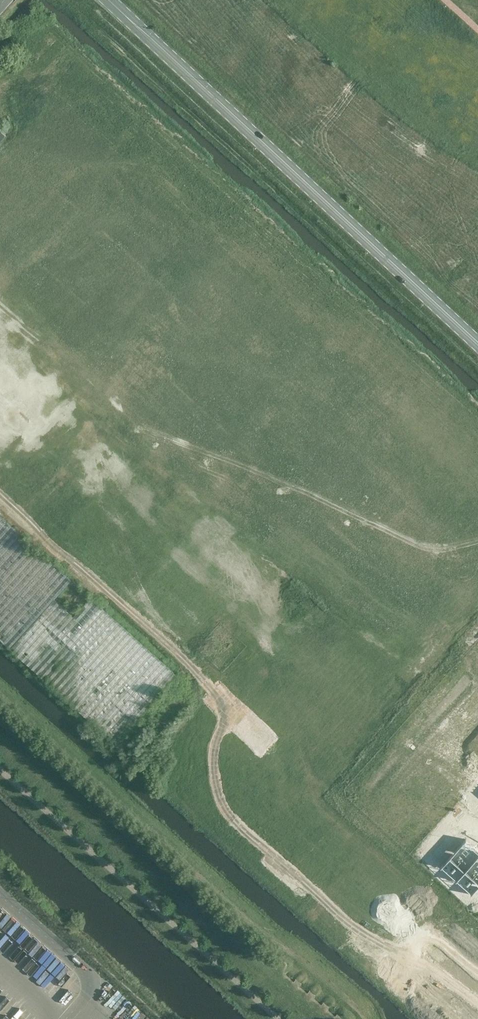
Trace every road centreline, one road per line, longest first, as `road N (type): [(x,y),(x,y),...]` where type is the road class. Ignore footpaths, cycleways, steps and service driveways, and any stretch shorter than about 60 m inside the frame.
road 1 (tertiary): [(477,343),(109,0)]
road 2 (track): [(0,498),(197,673)]

